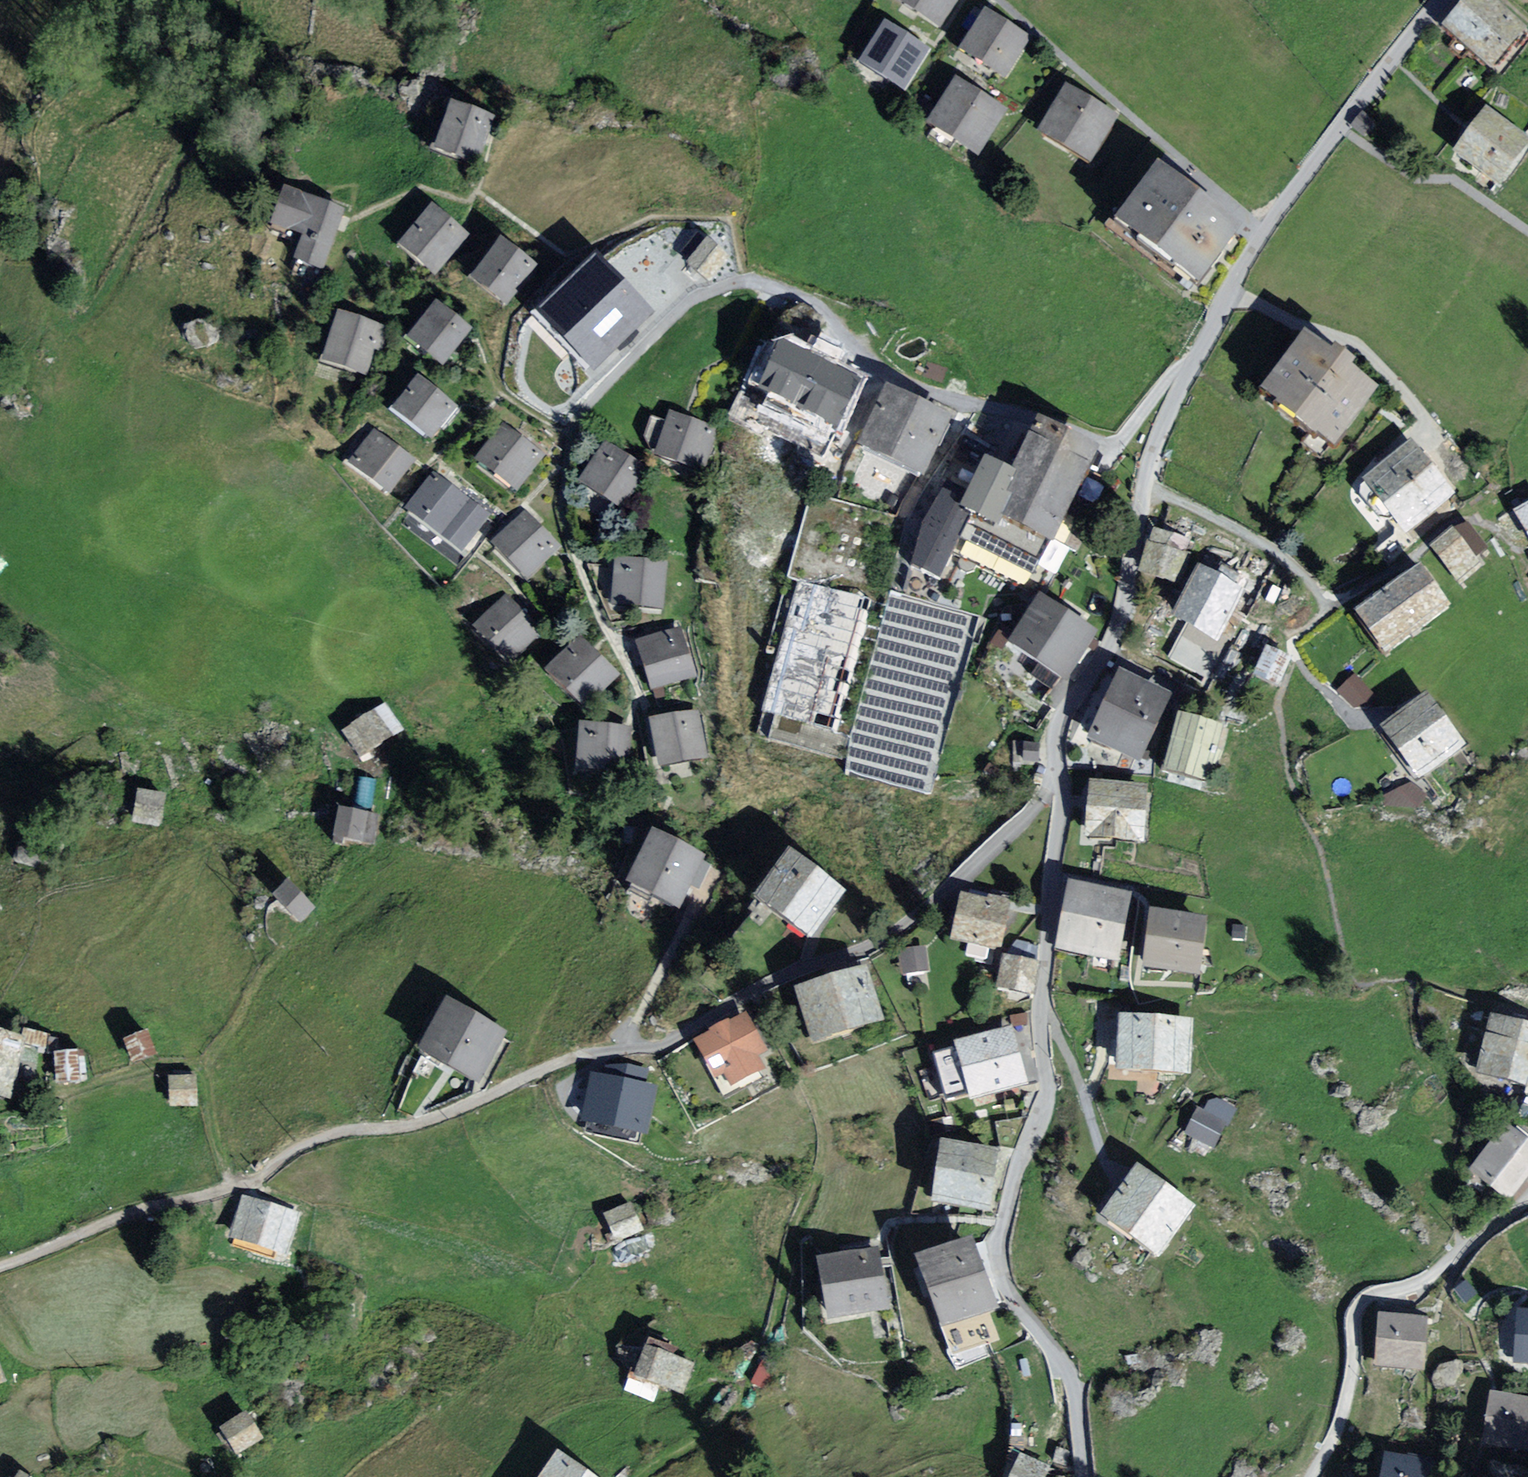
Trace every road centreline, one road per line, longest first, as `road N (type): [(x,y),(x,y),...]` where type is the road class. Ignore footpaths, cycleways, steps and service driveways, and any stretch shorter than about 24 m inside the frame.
road 1 (track): [(1061,779),(951,889),(877,947),(777,975),(663,1047),(579,1055),(423,1123),(333,1133),(285,1154),(249,1185),(121,1218),(0,1266)]
road 2 (residential): [(1118,445),(851,363),(820,312),(764,284),(729,285),(692,304),(569,429)]
road 3 (residential): [(1265,234),(1000,0)]
road 4 (track): [(628,1048),(689,918)]

